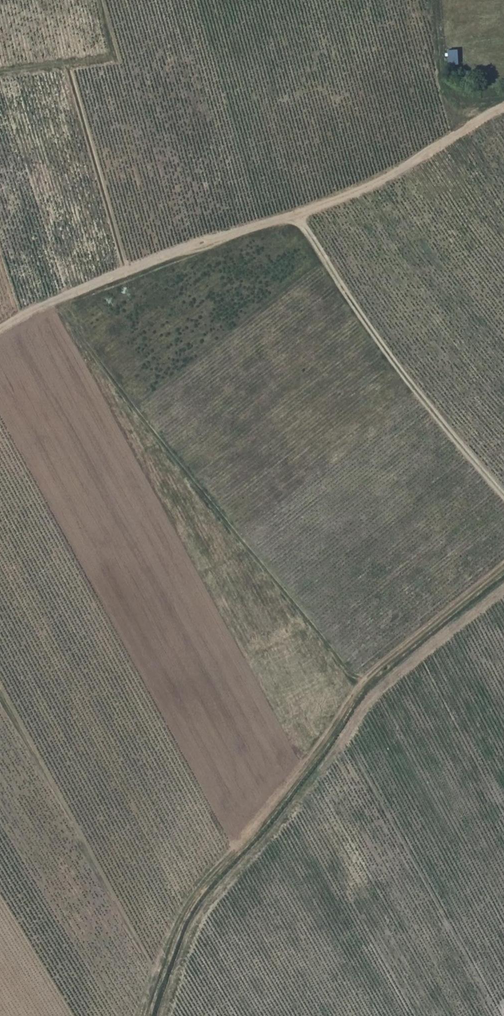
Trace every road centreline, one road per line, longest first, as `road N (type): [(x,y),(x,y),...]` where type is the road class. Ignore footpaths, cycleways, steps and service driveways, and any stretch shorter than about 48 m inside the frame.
road 1 (track): [(139,1015),(180,908),(296,773),(357,684),(503,563)]
road 2 (track): [(0,331),(181,248),(292,215),(384,176),(493,111)]

